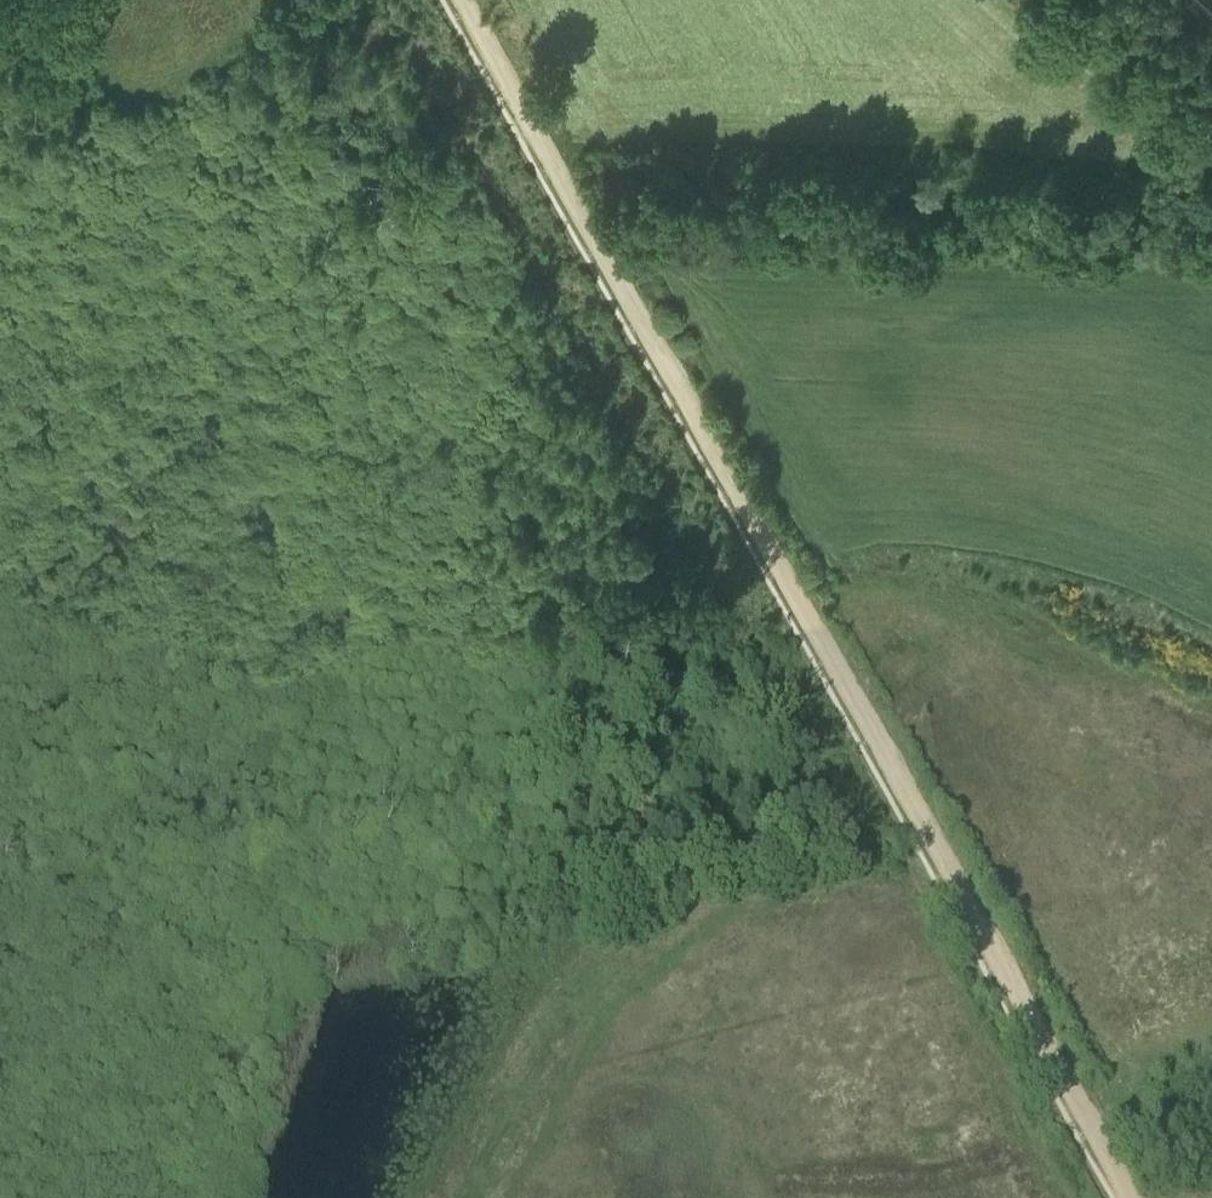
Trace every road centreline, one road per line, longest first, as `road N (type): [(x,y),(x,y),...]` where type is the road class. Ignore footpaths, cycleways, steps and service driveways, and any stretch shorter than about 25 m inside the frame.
road 1 (track): [(1083,1121),(465,0)]
road 2 (track): [(1083,1121),(1211,1070)]

